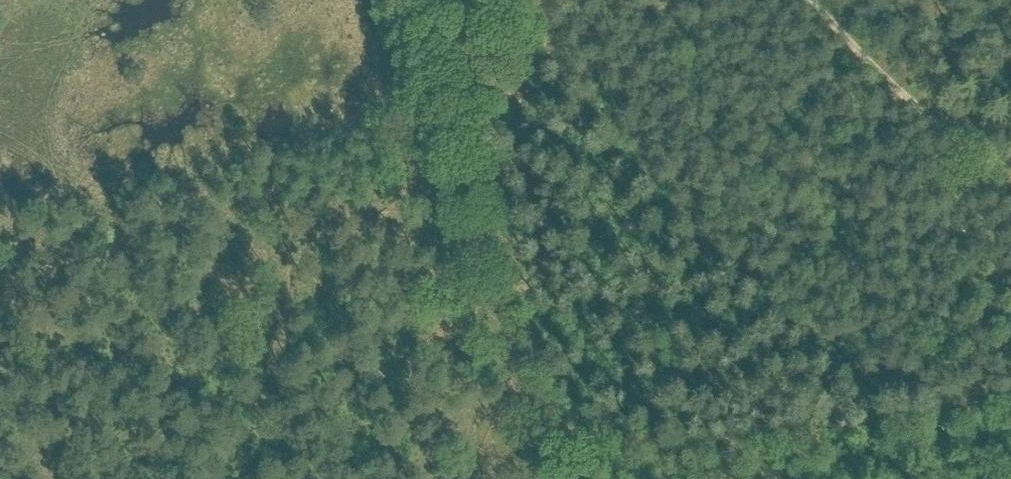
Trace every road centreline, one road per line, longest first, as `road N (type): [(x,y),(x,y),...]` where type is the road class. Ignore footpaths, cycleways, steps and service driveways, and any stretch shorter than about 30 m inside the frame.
road 1 (track): [(1010,181),(867,63),(814,0)]

